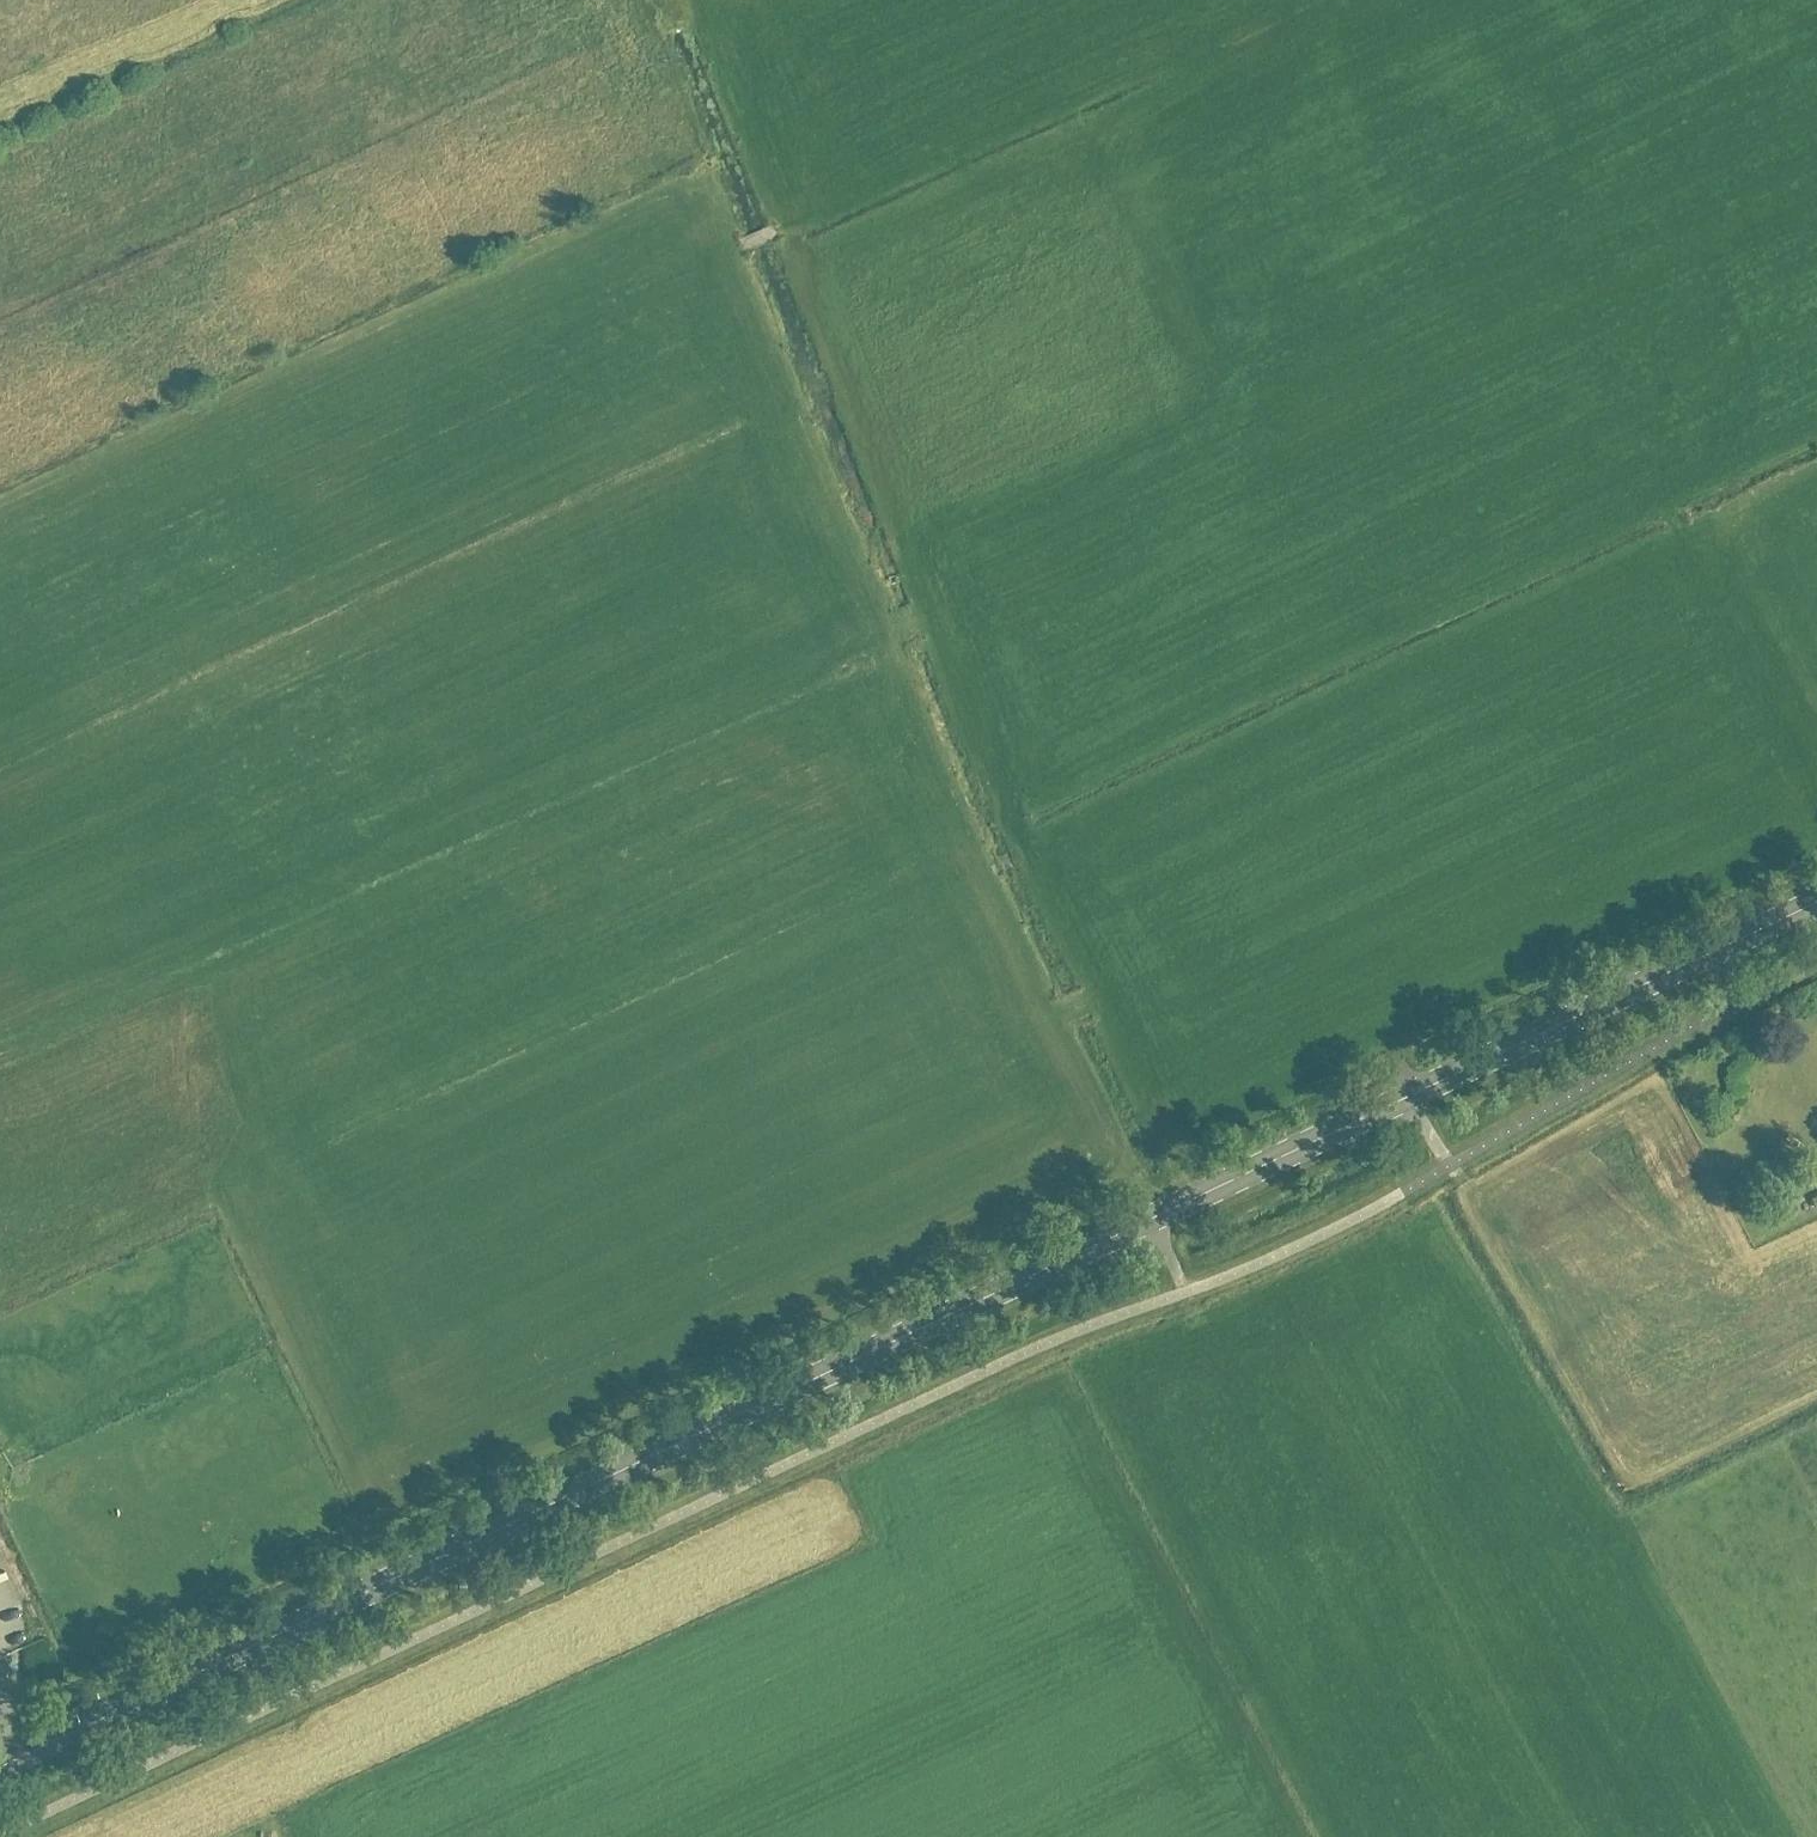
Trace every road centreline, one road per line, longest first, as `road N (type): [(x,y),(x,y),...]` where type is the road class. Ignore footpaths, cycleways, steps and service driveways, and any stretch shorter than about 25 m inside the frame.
road 1 (secondary): [(1,1765),(1816,896)]

